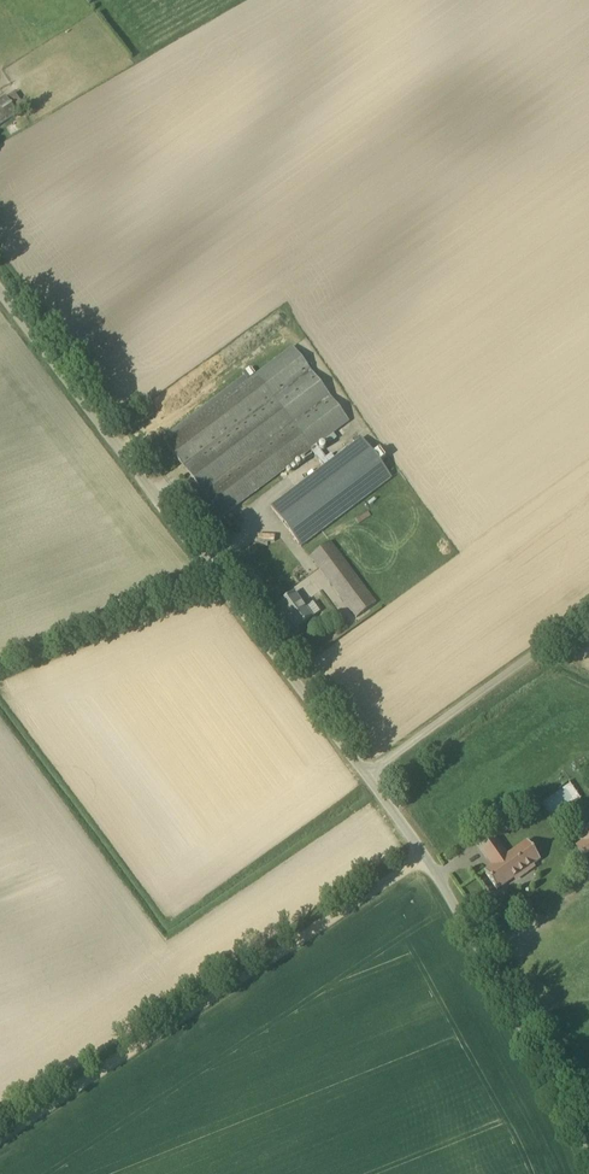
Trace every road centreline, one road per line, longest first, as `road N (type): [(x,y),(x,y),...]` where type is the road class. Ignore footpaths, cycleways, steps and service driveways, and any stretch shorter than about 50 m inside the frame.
road 1 (unclassified): [(380,778),(0,281)]
road 2 (track): [(0,1142),(426,860)]
road 3 (unclassified): [(588,1128),(380,778)]
road 4 (unclassified): [(380,778),(588,635)]

